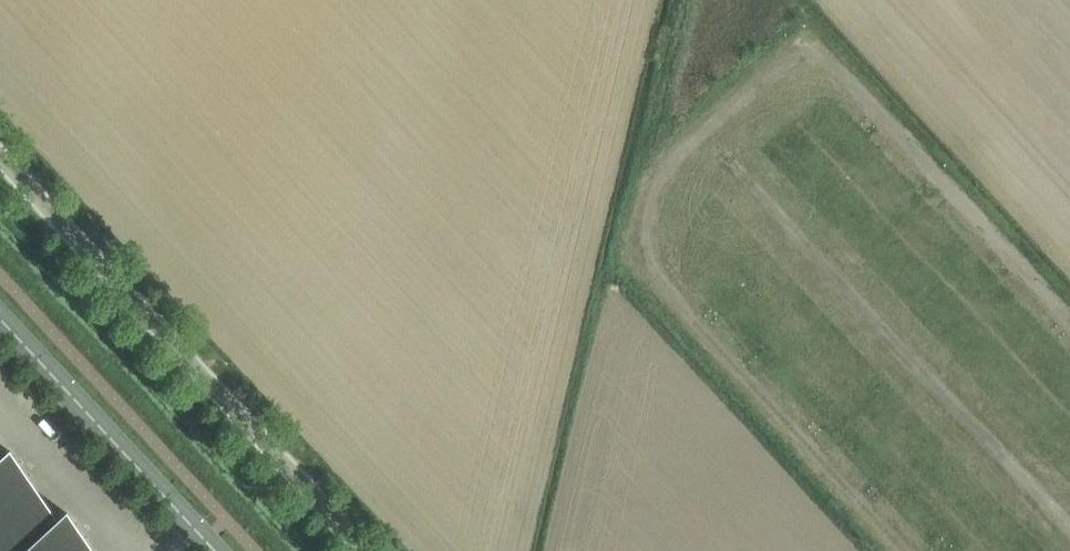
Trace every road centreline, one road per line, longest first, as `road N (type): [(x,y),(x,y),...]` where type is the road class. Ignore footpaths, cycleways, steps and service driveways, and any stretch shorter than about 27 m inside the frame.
road 1 (unclassified): [(362,550),(0,156)]
road 2 (unclassified): [(0,317),(216,550)]

